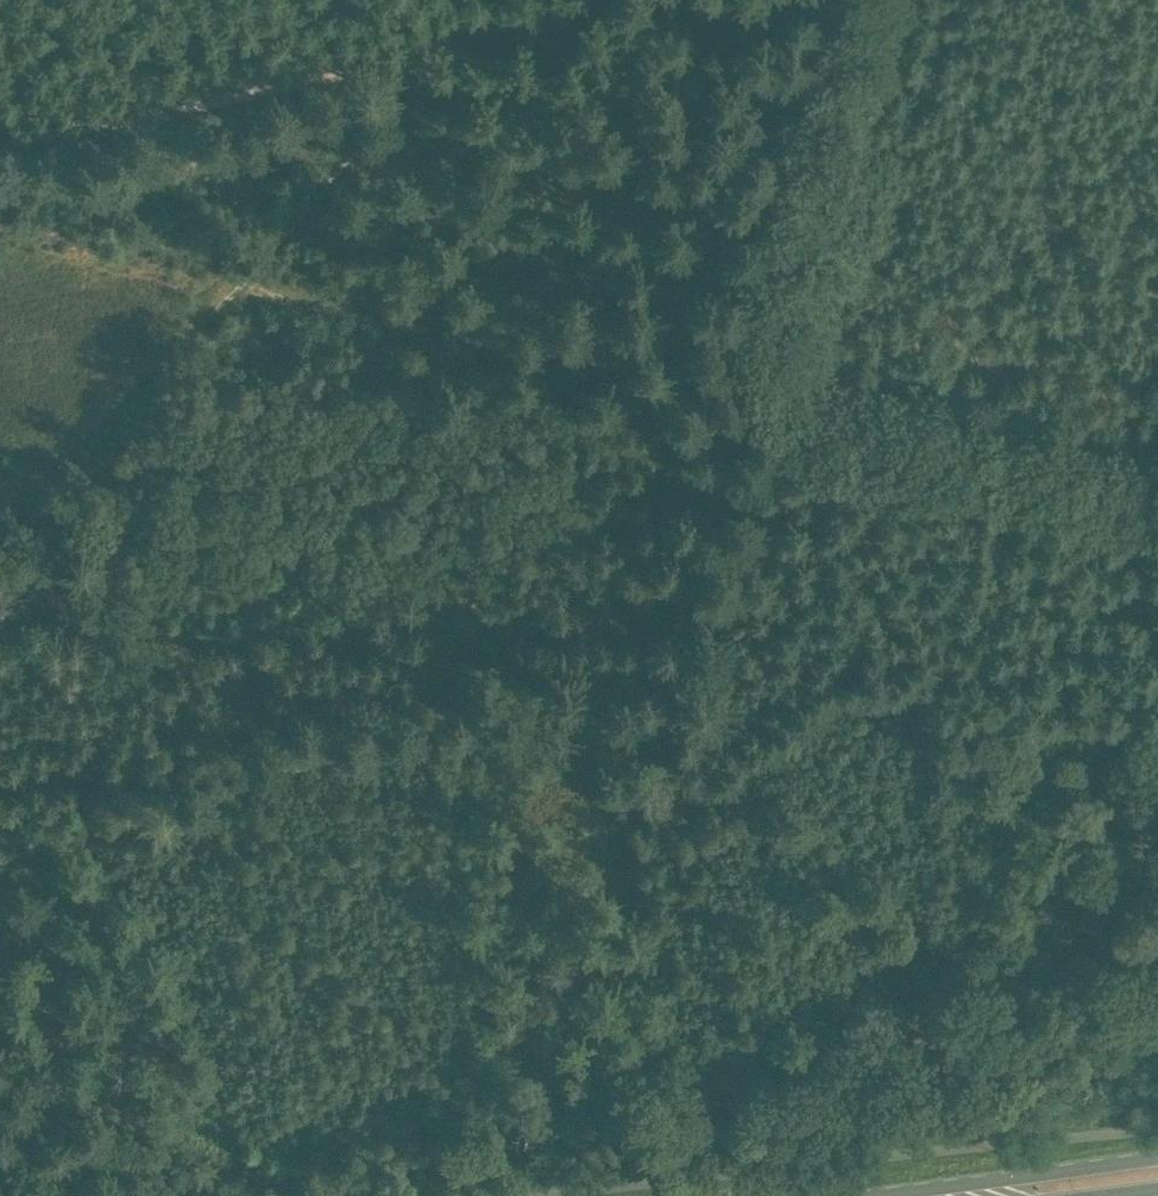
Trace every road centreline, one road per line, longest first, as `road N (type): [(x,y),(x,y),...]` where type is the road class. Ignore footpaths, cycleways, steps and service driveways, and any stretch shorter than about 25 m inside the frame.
road 1 (primary): [(1157,1156),(869,1195)]

